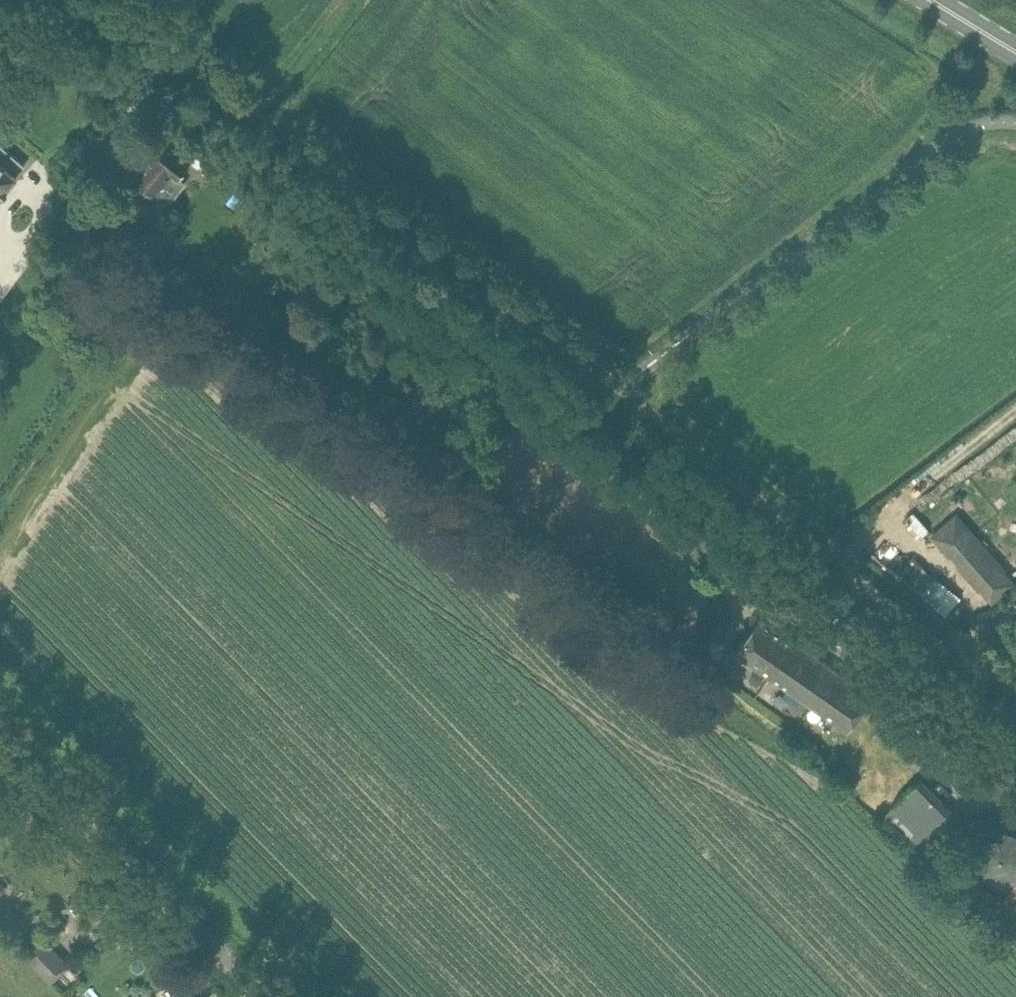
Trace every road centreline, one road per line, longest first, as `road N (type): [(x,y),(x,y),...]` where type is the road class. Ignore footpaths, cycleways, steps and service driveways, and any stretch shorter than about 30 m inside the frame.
road 1 (residential): [(1015,711),(620,387),(93,0)]
road 2 (unclassified): [(269,996),(41,771),(0,715)]

